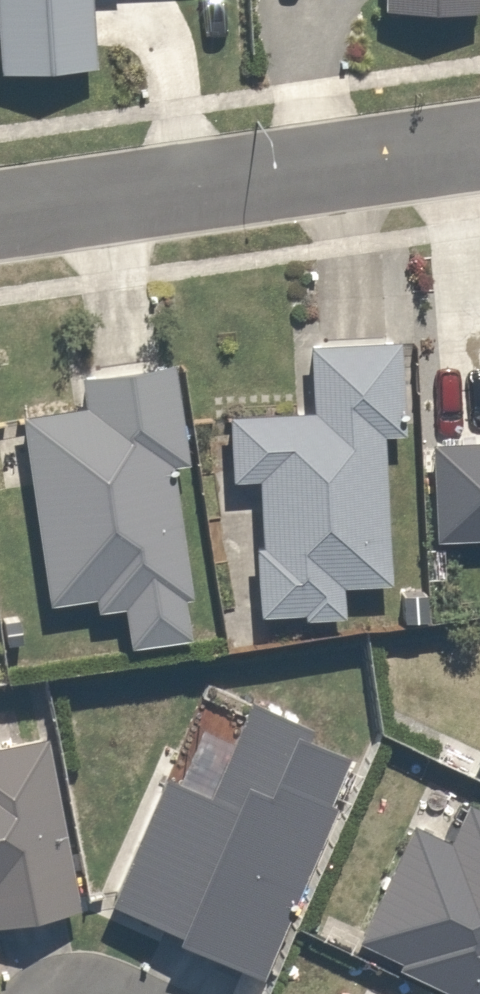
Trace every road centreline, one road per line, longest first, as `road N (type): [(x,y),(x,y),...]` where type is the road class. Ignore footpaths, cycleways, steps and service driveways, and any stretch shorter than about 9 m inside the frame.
road 1 (residential): [(479,141),(0,213)]

